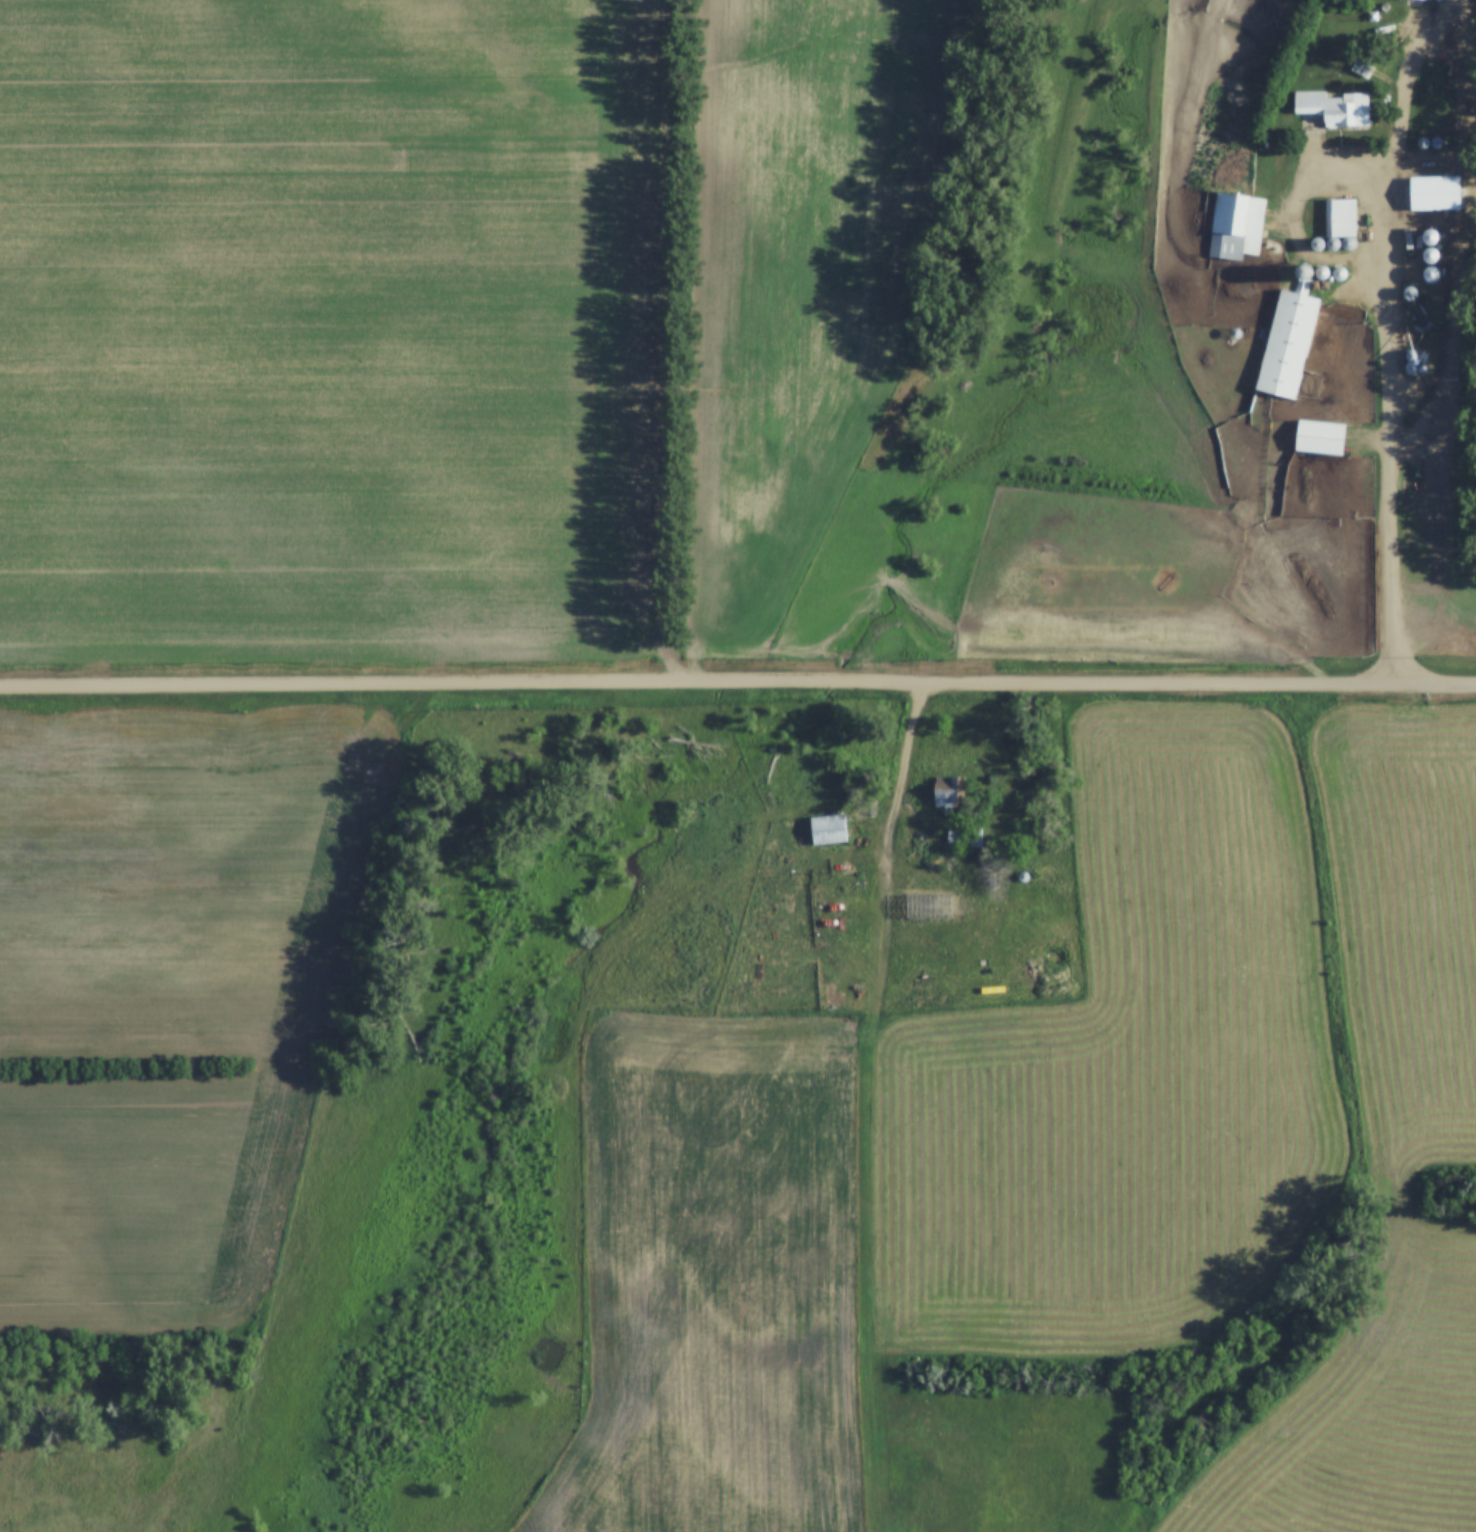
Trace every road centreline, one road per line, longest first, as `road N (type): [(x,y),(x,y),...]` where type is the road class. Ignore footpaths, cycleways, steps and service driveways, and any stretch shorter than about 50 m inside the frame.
road 1 (residential): [(0,687),(809,677),(928,685),(1475,686)]

